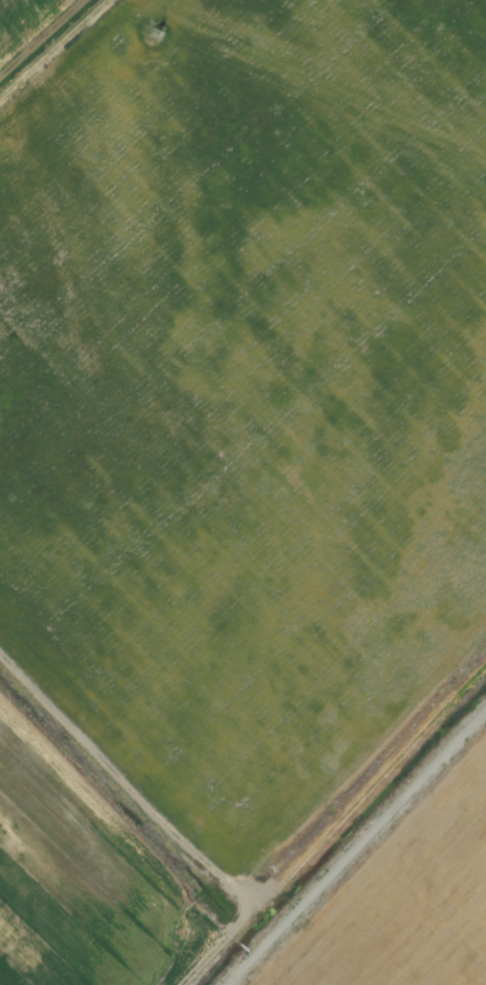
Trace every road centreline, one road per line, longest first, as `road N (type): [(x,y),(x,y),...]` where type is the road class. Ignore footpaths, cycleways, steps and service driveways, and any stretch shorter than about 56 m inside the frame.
road 1 (track): [(485,687),(212,984)]

